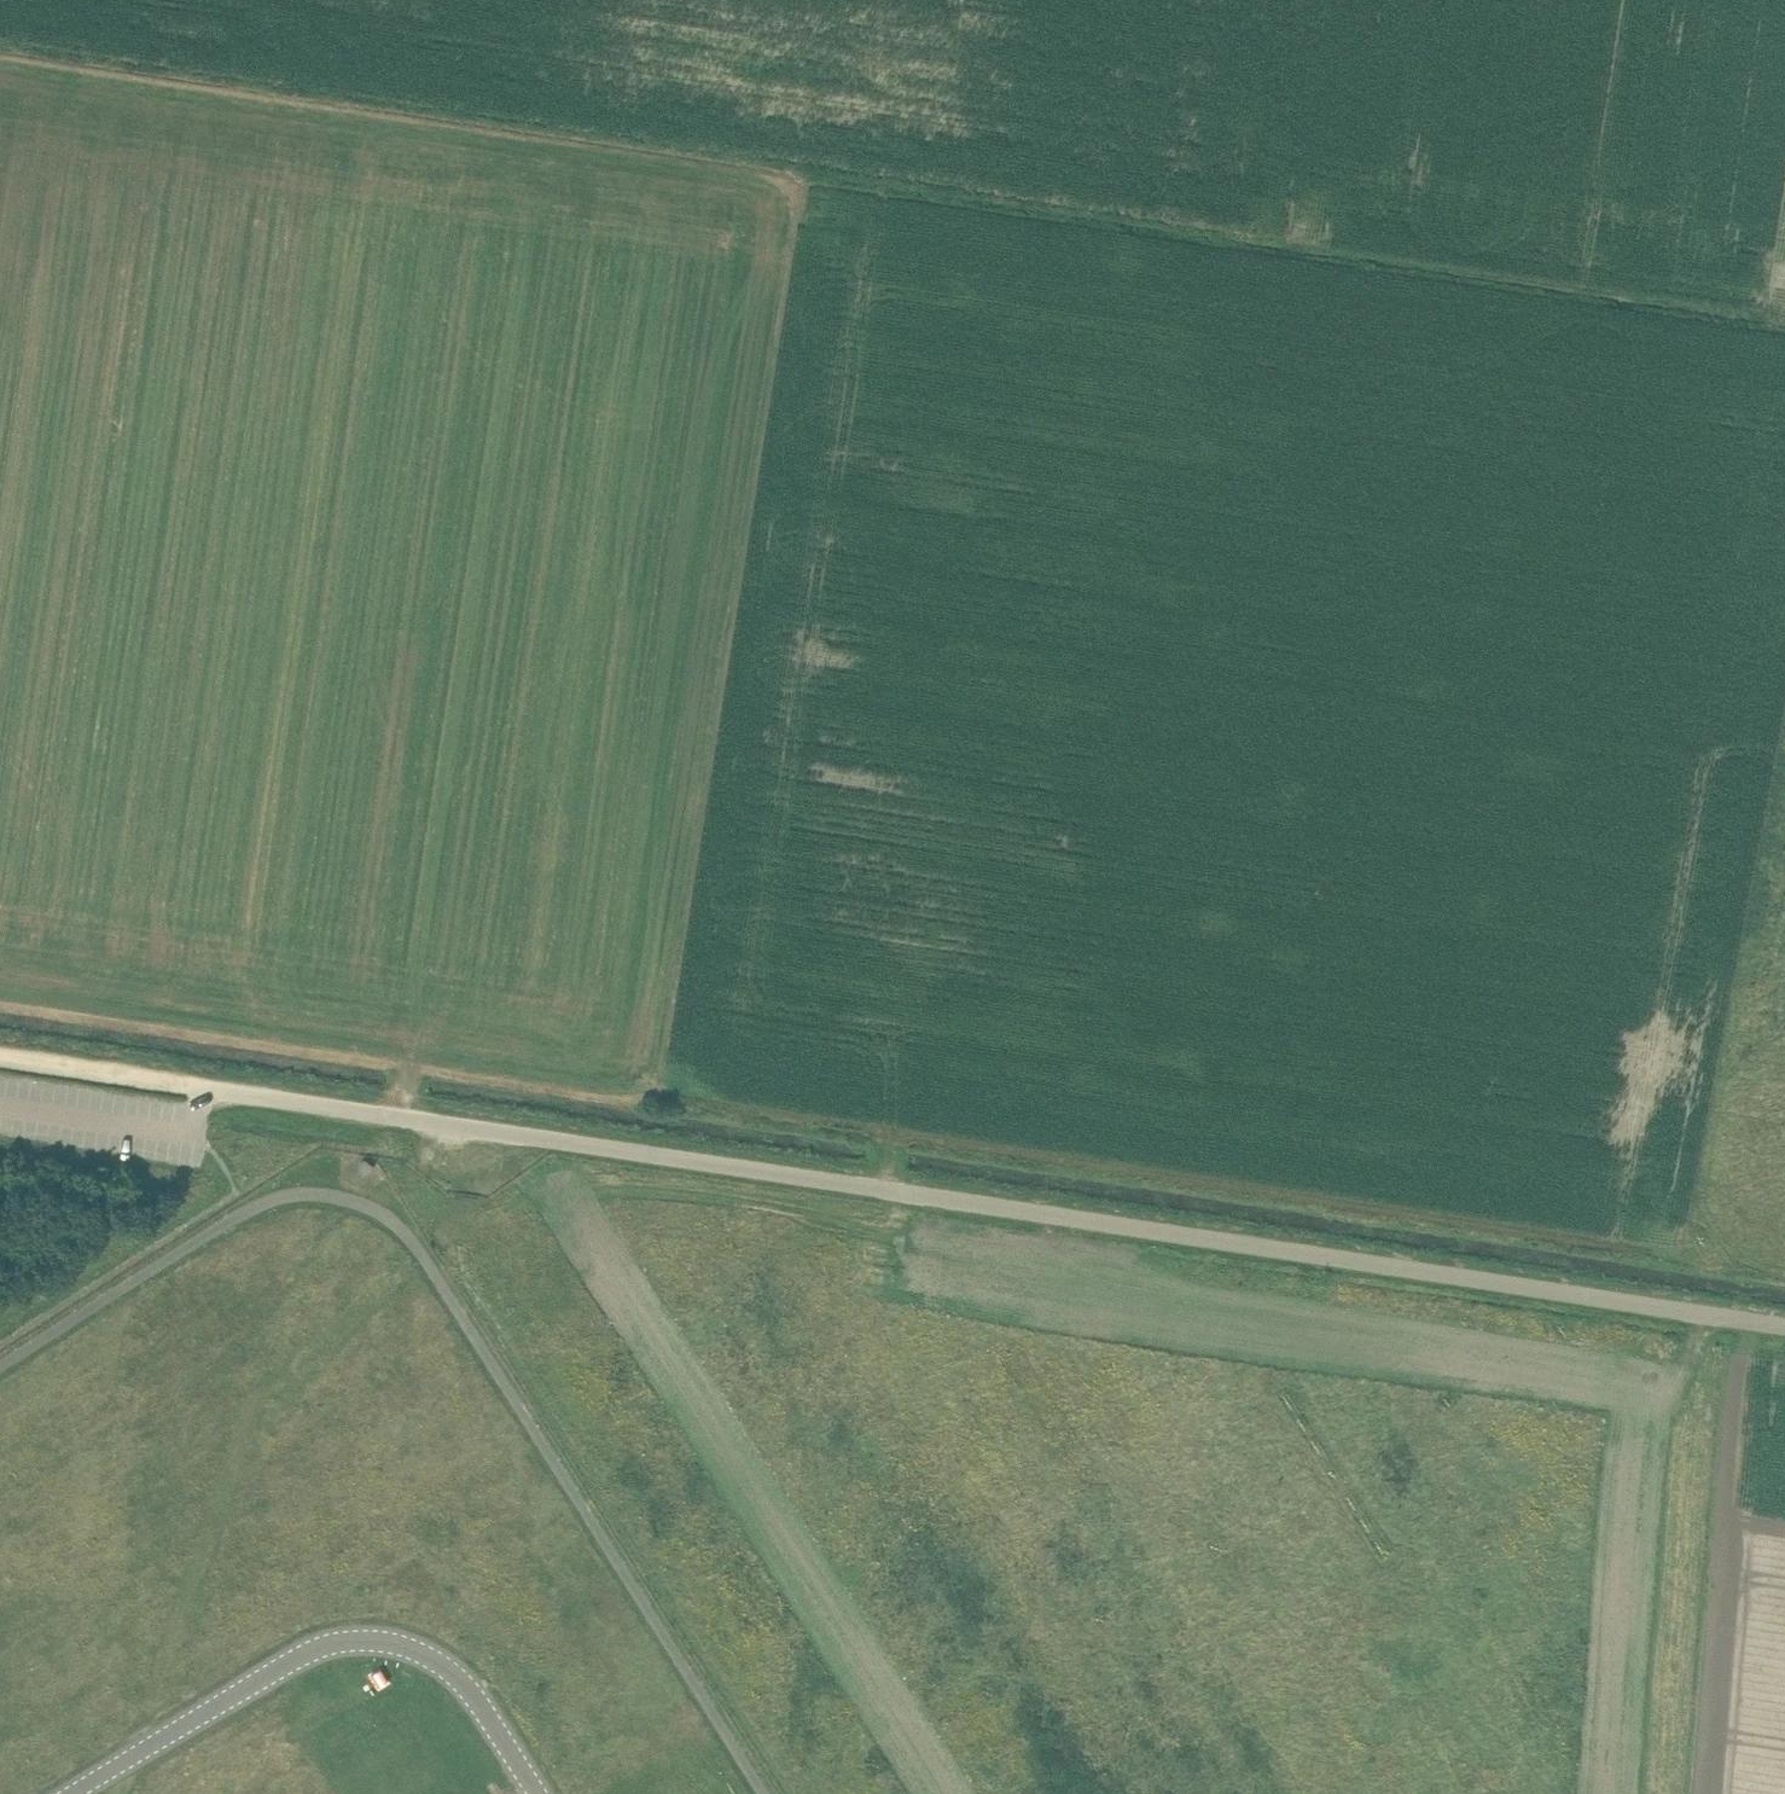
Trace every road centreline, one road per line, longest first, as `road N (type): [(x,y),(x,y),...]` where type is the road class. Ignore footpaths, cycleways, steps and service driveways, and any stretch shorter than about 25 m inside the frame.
road 1 (unclassified): [(202,1086),(1784,1326)]
road 2 (track): [(0,1054),(202,1086)]

